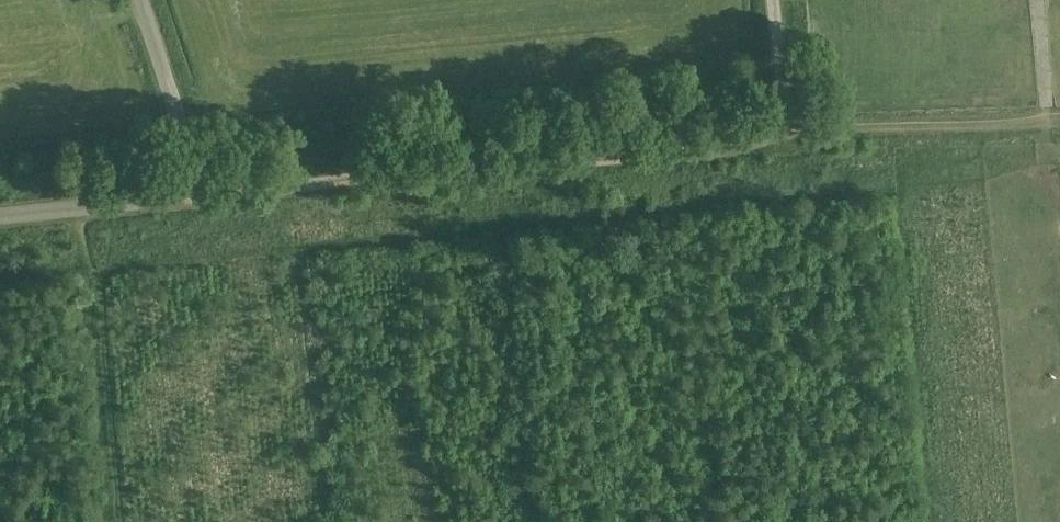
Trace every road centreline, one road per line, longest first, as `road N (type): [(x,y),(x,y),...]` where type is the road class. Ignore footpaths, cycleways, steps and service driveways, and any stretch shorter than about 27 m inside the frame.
road 1 (track): [(175,182),(228,199),(370,175),(516,170),(1059,122)]
road 2 (unclassified): [(0,217),(148,200),(175,182),(180,128),(139,0)]
road 3 (unclassified): [(792,142),(777,0)]

